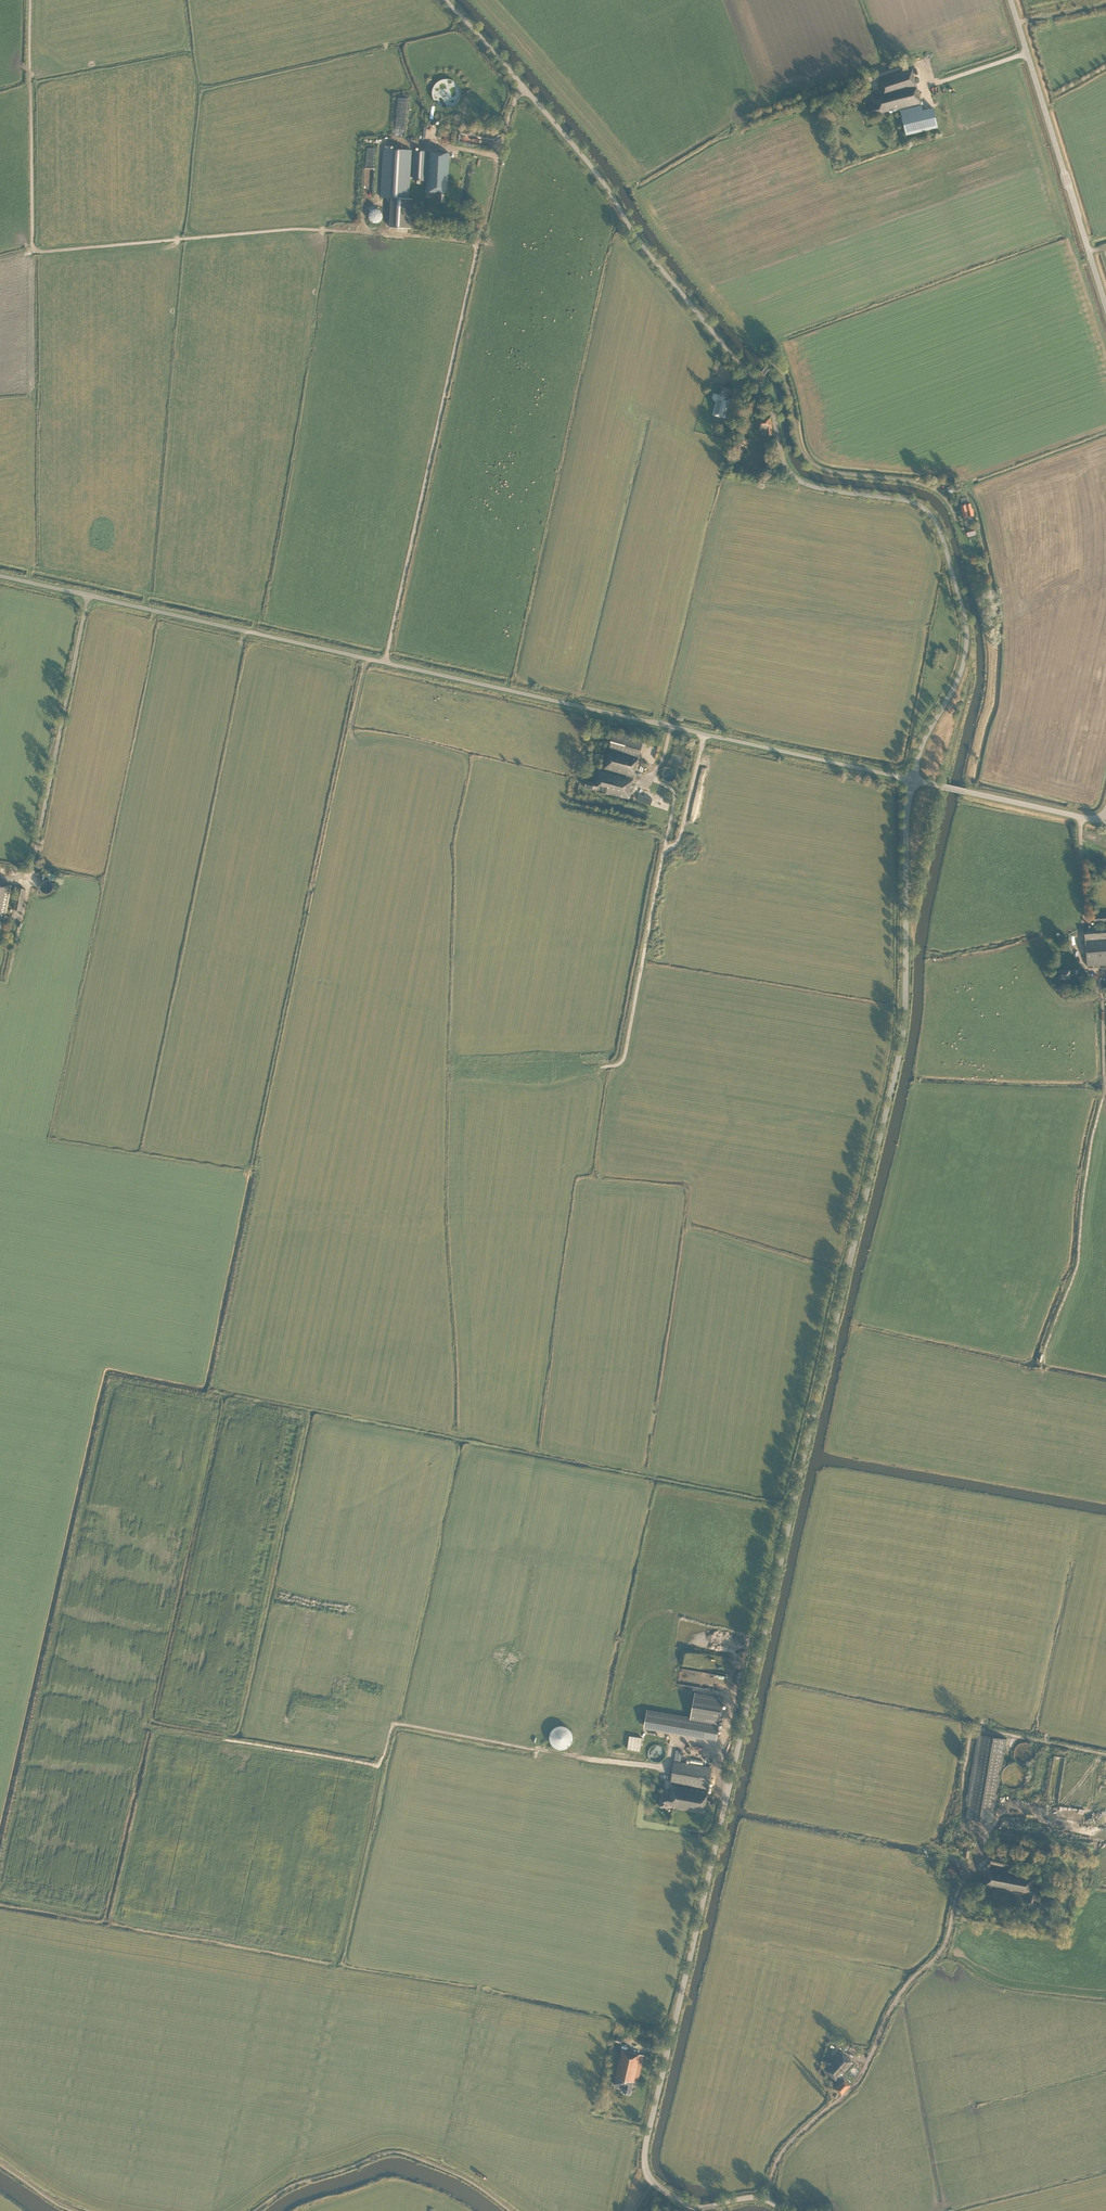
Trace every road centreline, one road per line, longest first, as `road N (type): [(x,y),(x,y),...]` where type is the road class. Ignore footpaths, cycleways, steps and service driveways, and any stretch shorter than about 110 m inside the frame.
road 1 (tertiary): [(703,2207),(653,2182),(645,2152),(901,1056),(913,780)]
road 2 (tertiary): [(913,780),(966,645),(962,603),(933,519),(911,502),(818,488),(792,475),(763,388),(641,245),(586,160),(445,0)]
road 3 (unclassified): [(913,780),(0,577)]
road 4 (track): [(669,1768),(394,1723),(378,1765),(225,1740)]
road 5 (track): [(1080,958),(1104,1001),(1105,1093),(1076,1272),(1039,1385)]
road 6 (track): [(765,2198),(785,2148),(857,2083),(899,1995),(944,1948),(969,1874)]
road 7 (unclassified): [(1105,305),(1011,0)]
road 8 (unclassified): [(965,792),(1089,819),(1105,812)]
road 9 (track): [(867,80),(743,121)]

